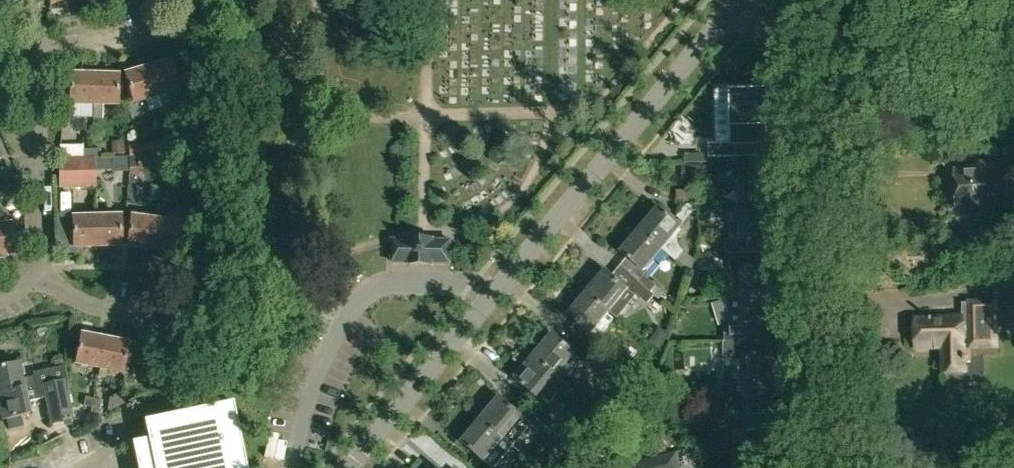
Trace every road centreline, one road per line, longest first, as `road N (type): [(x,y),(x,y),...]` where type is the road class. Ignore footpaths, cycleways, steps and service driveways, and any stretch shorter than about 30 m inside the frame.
road 1 (residential): [(348,467),(735,4)]
road 2 (residential): [(837,467),(824,65),(812,42),(735,4)]
road 3 (residential): [(38,271),(44,245),(35,50)]
road 4 (residential): [(160,317),(86,302),(38,271)]
road 5 (residential): [(35,50),(165,31)]

